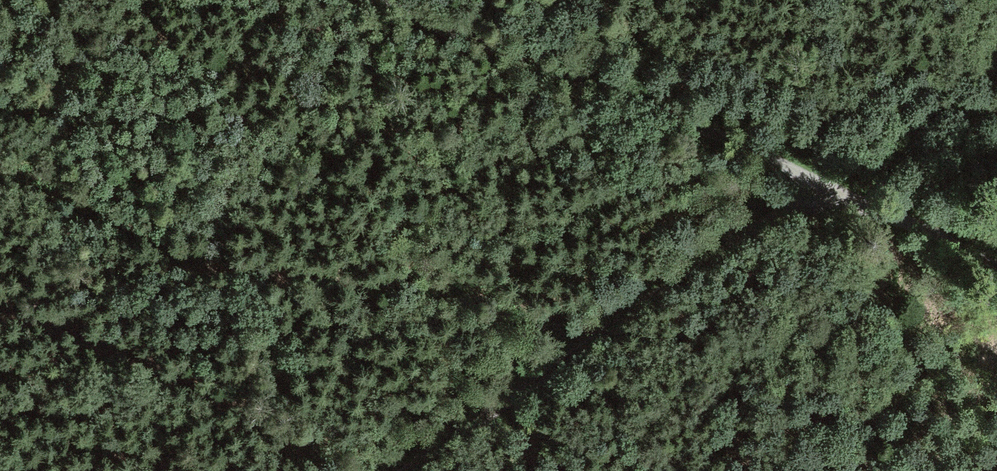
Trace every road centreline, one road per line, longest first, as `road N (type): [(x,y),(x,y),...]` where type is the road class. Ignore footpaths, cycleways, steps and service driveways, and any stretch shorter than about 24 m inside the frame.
road 1 (track): [(996,263),(602,83),(368,0)]
road 2 (track): [(824,188),(416,470)]

